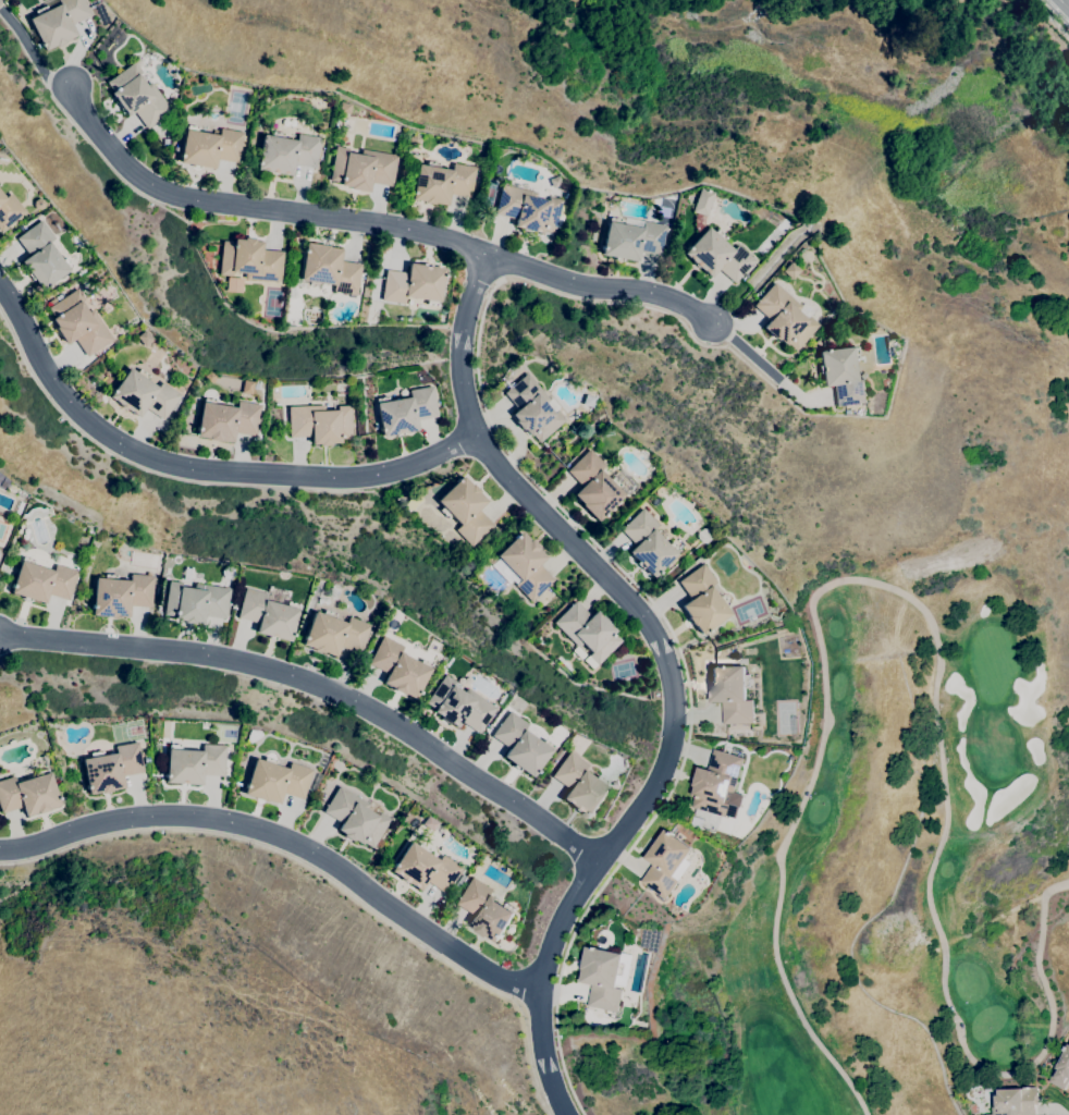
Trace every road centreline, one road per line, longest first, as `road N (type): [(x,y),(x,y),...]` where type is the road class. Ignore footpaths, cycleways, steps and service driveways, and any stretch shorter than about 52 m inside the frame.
road 1 (residential): [(487,254),(463,363),(476,439),(652,633),(675,706),(671,755),(648,800),(598,860),(534,990),(552,1070),(575,1114)]
road 2 (residential): [(598,860),(379,713),(307,681),(236,660),(0,638)]
road 3 (residential): [(534,990),(502,980),(323,858),(209,818),(147,814),(0,850)]
road 4 (residential): [(476,439),(418,466),(366,477),(212,473),(137,454),(82,419),(0,287)]
road 5 (residential): [(487,254),(431,232),(184,198),(140,179),(109,148),(70,88)]
road 6 (residential): [(710,321),(660,295),(558,278),(487,254)]

